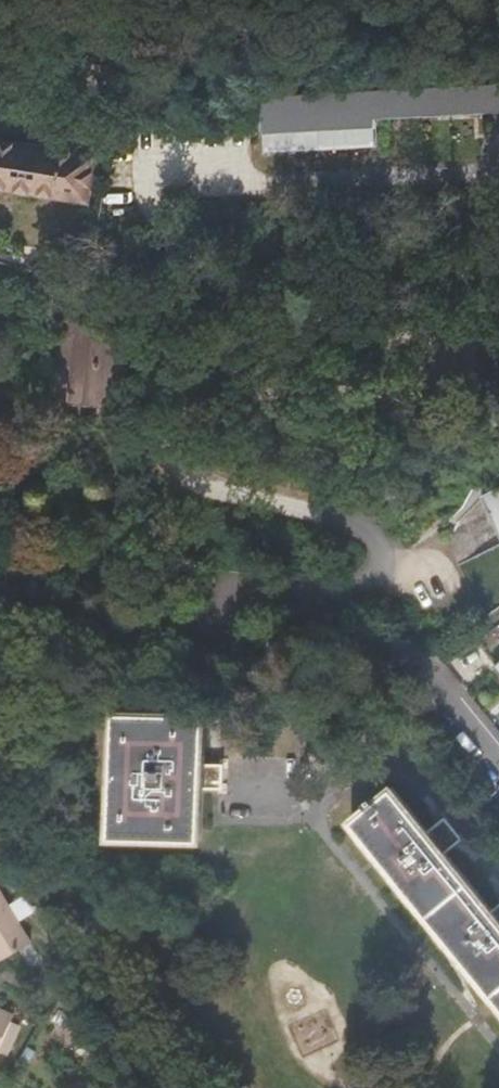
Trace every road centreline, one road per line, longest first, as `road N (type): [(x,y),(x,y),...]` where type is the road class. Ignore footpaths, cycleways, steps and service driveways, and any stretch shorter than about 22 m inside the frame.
road 1 (residential): [(0,593),(126,621),(425,656),(498,755)]
road 2 (residential): [(414,762),(498,866)]

